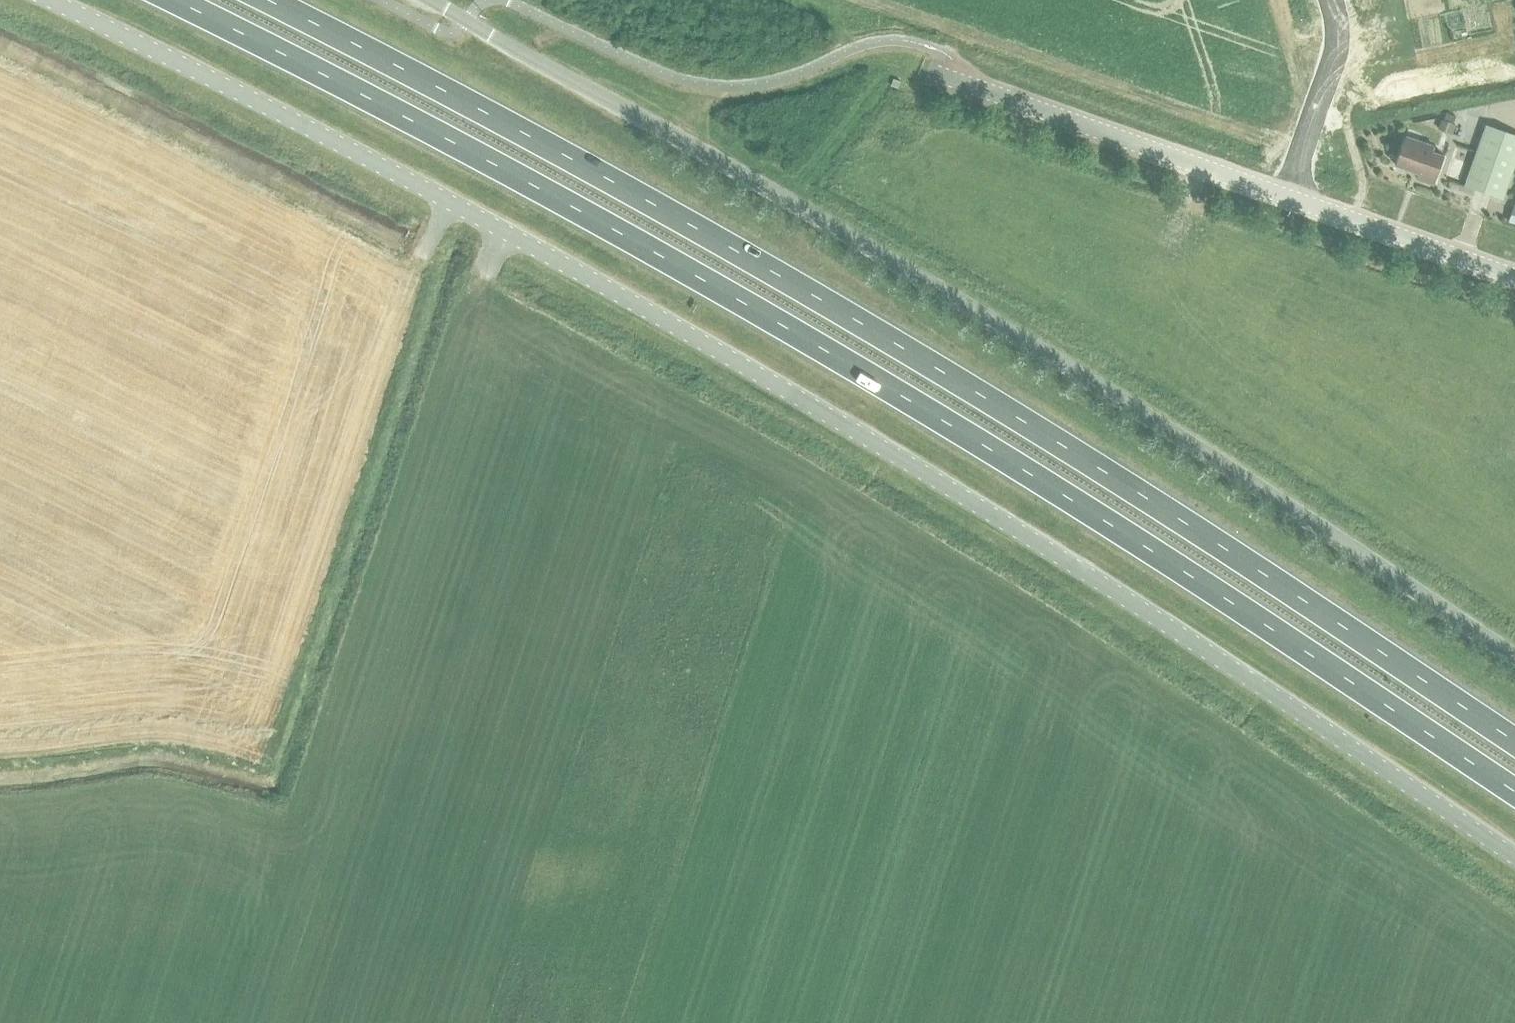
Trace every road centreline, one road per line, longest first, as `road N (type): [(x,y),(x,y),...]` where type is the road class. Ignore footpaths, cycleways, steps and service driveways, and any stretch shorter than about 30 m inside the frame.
road 1 (unclassified): [(58,0),(398,171),(851,422),(1514,860)]
road 2 (trunk): [(174,0),(643,243),(935,418),(1514,799)]
road 3 (trunk): [(1514,744),(1186,525),(695,224),(266,0)]
road 4 (unclassified): [(1514,656),(1272,496),(814,214),(428,0)]
road 5 (unclassified): [(1285,197),(930,71)]
road 6 (residential): [(1514,277),(1285,197)]
road 7 (track): [(1331,0),(1334,53),(1285,197)]

